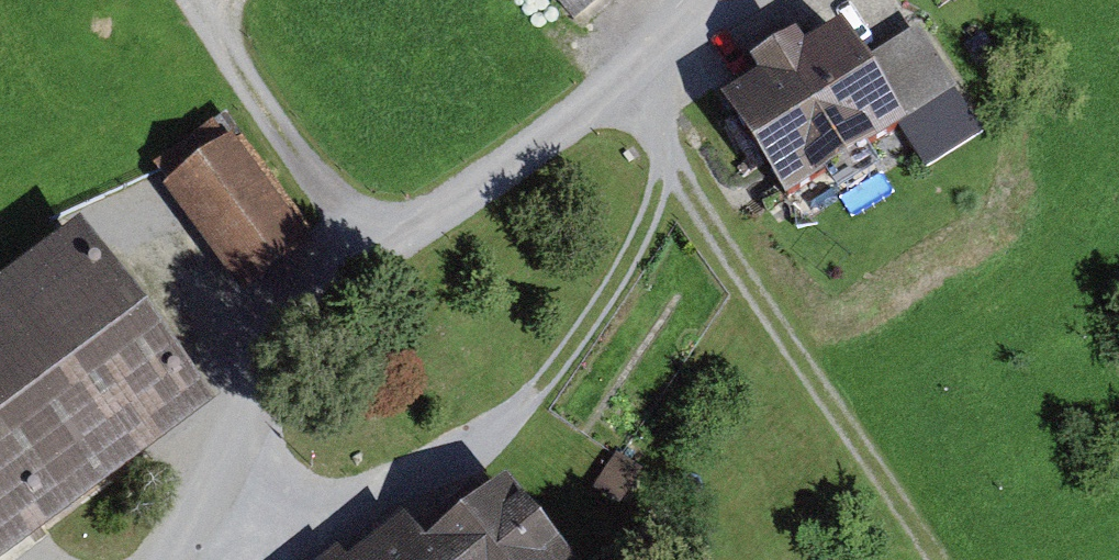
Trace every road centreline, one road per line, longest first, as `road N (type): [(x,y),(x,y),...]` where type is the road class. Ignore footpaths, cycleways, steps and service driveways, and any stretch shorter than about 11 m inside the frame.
road 1 (track): [(712,0),(628,81),(361,256),(298,309),(261,366),(169,559)]
road 2 (track): [(180,542),(305,523),(378,499),(459,457),(531,398),(587,329),(672,157)]
road 3 (track): [(933,559),(628,81)]
road 4 (track): [(361,256),(197,0)]

